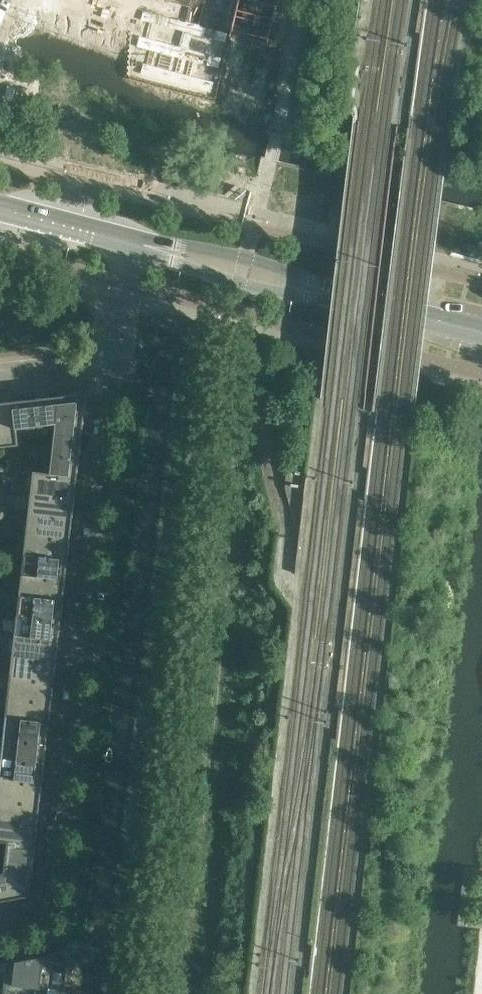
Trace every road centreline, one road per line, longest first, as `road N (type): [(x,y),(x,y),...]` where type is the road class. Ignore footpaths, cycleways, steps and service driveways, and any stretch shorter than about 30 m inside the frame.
road 1 (residential): [(0,922),(48,911),(114,362)]
road 2 (tertiary): [(481,332),(134,246)]
road 3 (tertiary): [(134,246),(0,209)]
road 4 (unknown): [(291,0),(278,133)]

